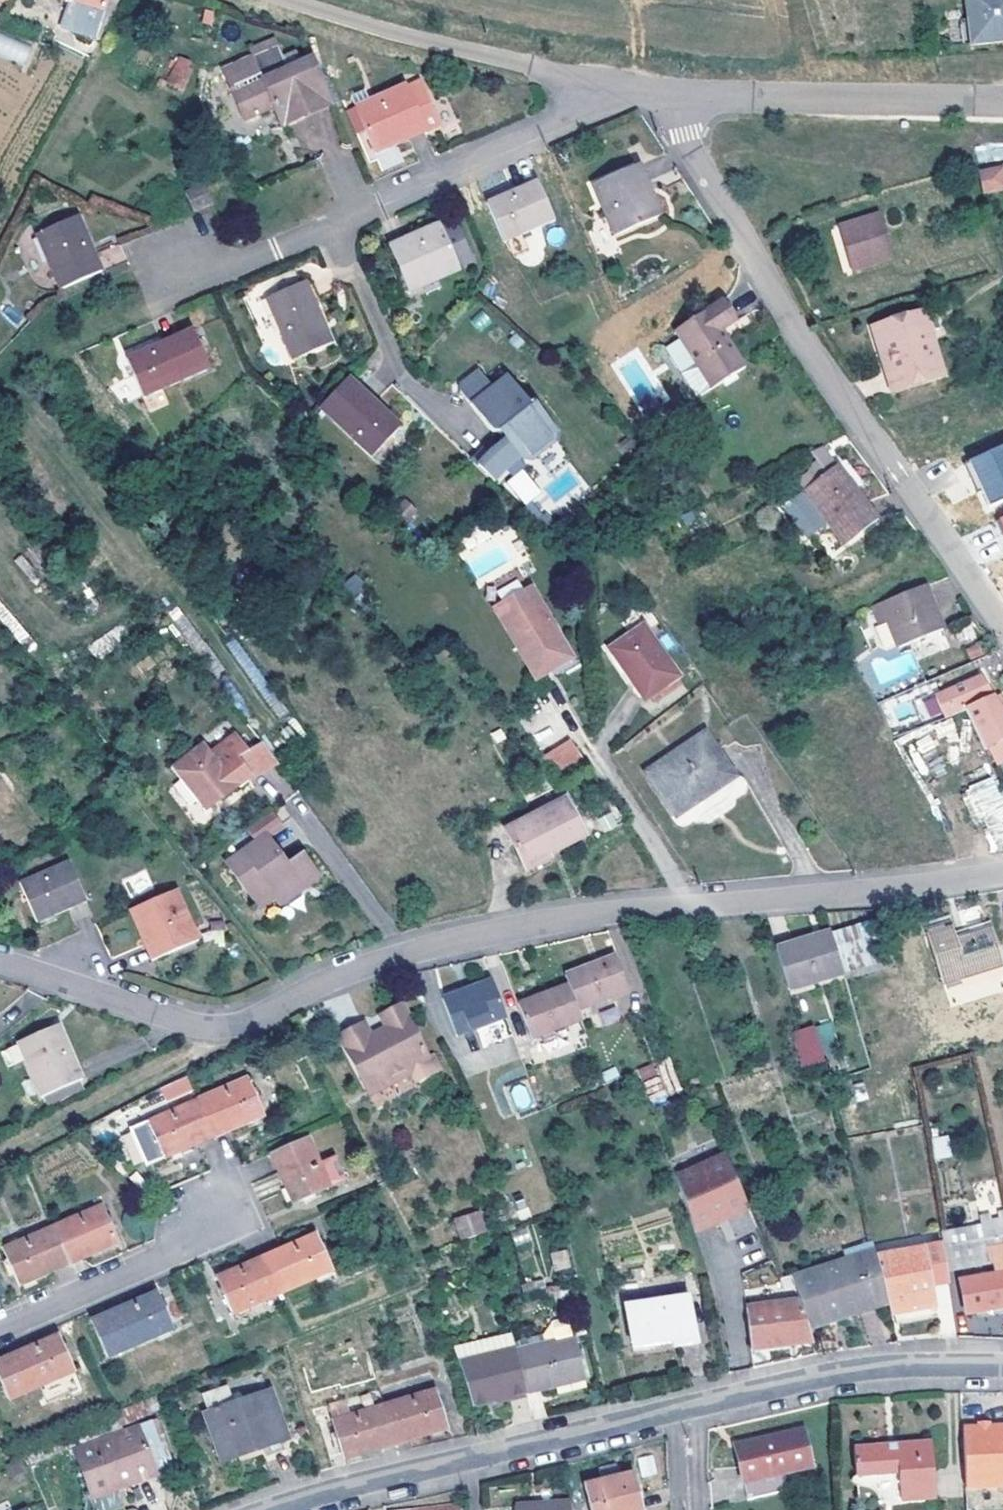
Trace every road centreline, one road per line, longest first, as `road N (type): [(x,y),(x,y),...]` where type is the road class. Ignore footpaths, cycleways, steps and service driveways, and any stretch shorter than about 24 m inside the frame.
road 1 (residential): [(1002,868),(610,913),(392,961),(227,1026),(179,1021),(0,961)]
road 2 (residential): [(1002,1364),(805,1378),(272,1509)]
road 3 (residential): [(668,93),(762,296),(1002,637)]
road 4 (residential): [(668,93),(1002,101)]
road 5 (residential): [(308,0),(522,68),(599,82)]
road 6 (residential): [(352,208),(589,115),(599,82)]
road 7 (residential): [(127,248),(154,316),(241,278),(232,258)]
road 8 (residential): [(0,1328),(169,1255)]
road 9 (residential): [(386,377),(390,356),(332,216)]
road 10 (residential): [(232,258),(212,211),(127,248)]

